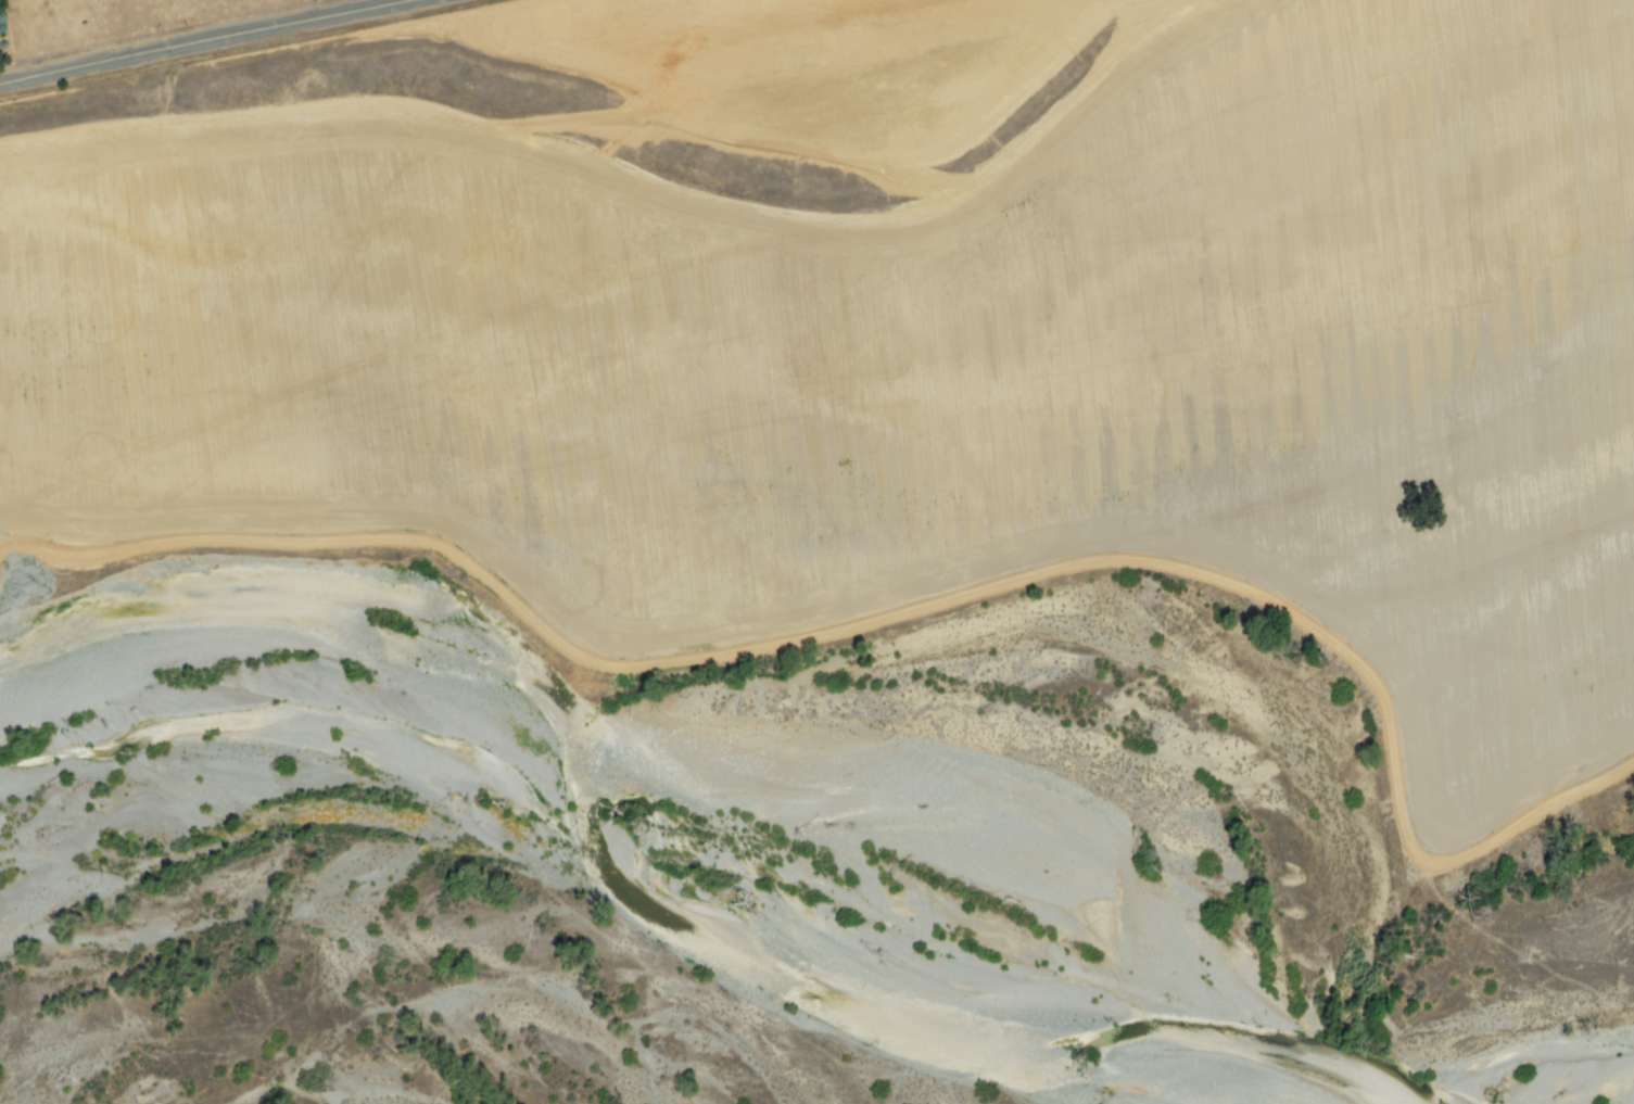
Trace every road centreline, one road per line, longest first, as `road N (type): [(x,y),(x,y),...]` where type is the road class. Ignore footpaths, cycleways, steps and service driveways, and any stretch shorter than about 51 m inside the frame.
road 1 (secondary): [(0,82),(397,0)]

